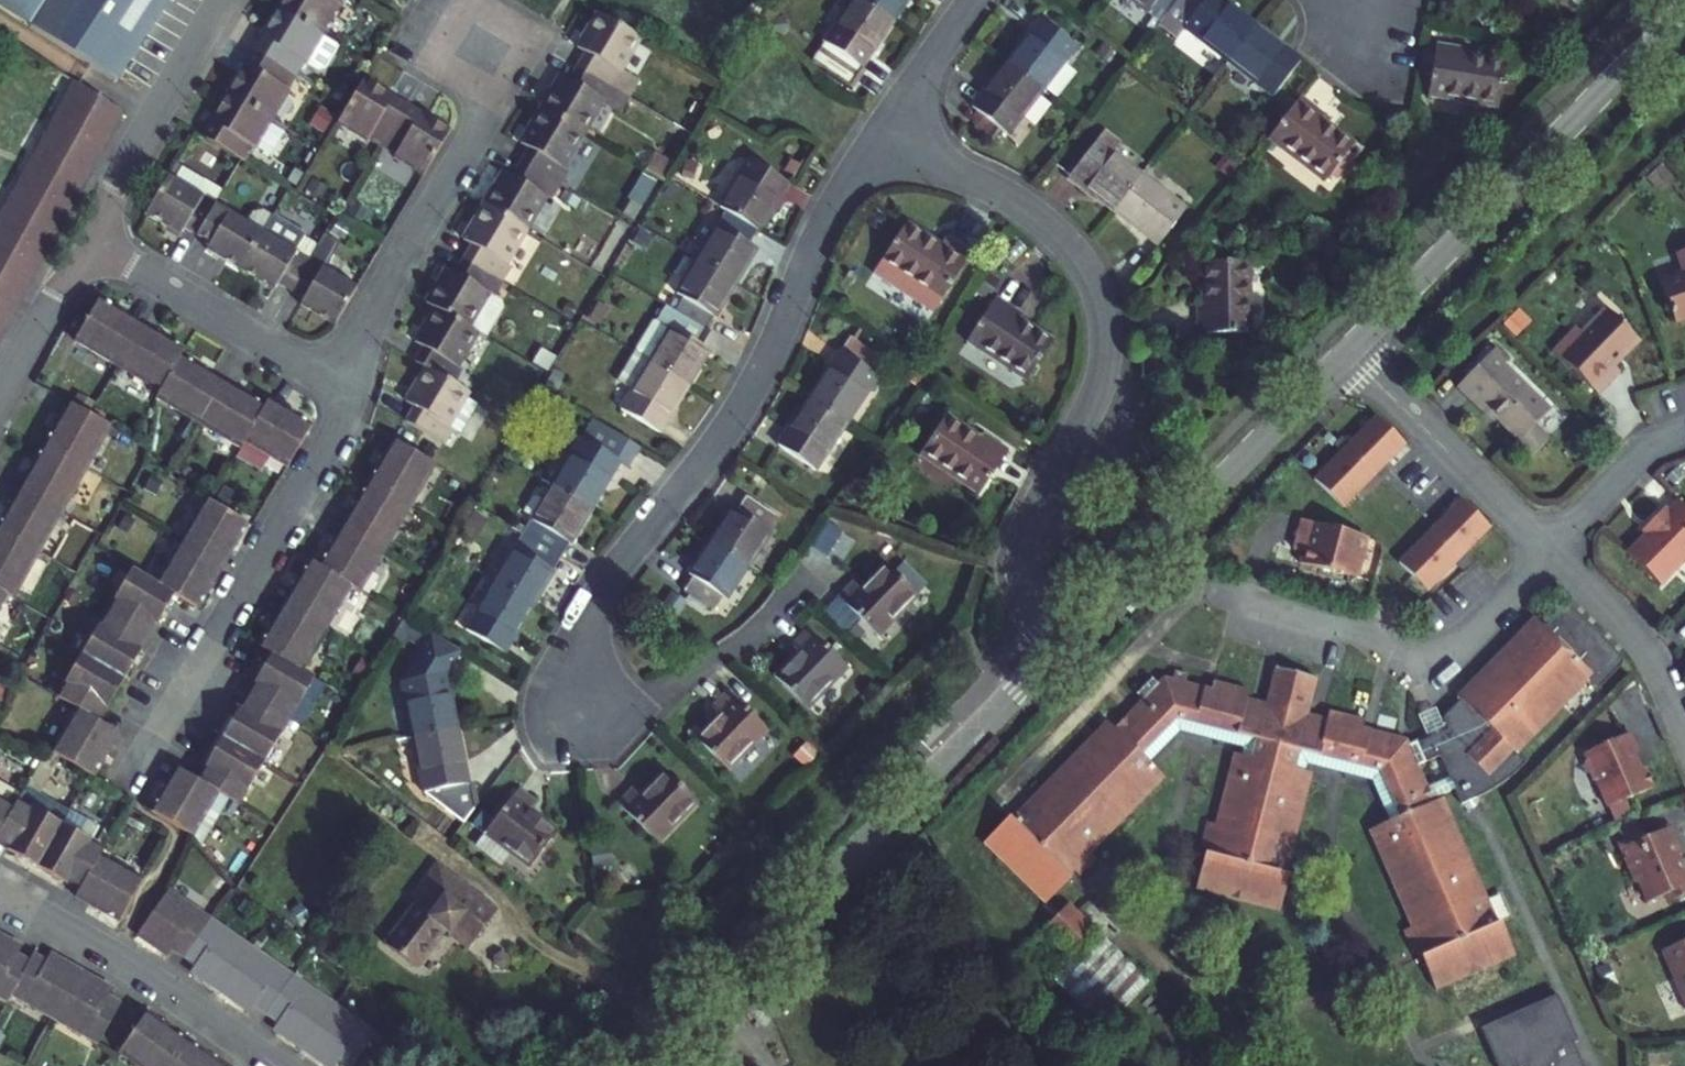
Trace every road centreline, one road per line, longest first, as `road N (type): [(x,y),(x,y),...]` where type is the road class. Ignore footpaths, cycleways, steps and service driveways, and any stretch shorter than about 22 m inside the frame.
road 1 (residential): [(806,586),(692,677),(630,702),(583,704),(579,646),(604,587),(741,409),(829,215),(877,136)]
road 2 (residential): [(1062,646),(1027,594),(1019,553),(1102,378),(1100,295),(1087,266),(1035,210),(877,136)]
road 3 (tertiary): [(649,1065),(1062,646)]
road 4 (tertiary): [(1348,352),(1684,11)]
road 5 (residential): [(134,777),(333,434),(348,386)]
road 6 (residential): [(348,386),(368,320),(484,112),(494,51),(441,20)]
road 7 (tertiary): [(1062,646),(1348,352)]
road 8 (residential): [(1221,592),(1334,620),(1390,653),(1416,656),(1470,635),(1551,550)]
road 9 (residential): [(0,888),(130,963),(279,1065)]
road 10 (residential): [(88,238),(348,386)]
road 11 (residential): [(1348,352),(1551,550)]
road 12 (residential): [(88,238),(222,0)]
road 13 (residential): [(1551,550),(1641,638),(1684,722)]
road 14 (residential): [(1684,431),(1637,454),(1551,550)]
road 15 (residential): [(0,396),(88,238)]
road 16 (residential): [(877,136),(972,0)]

